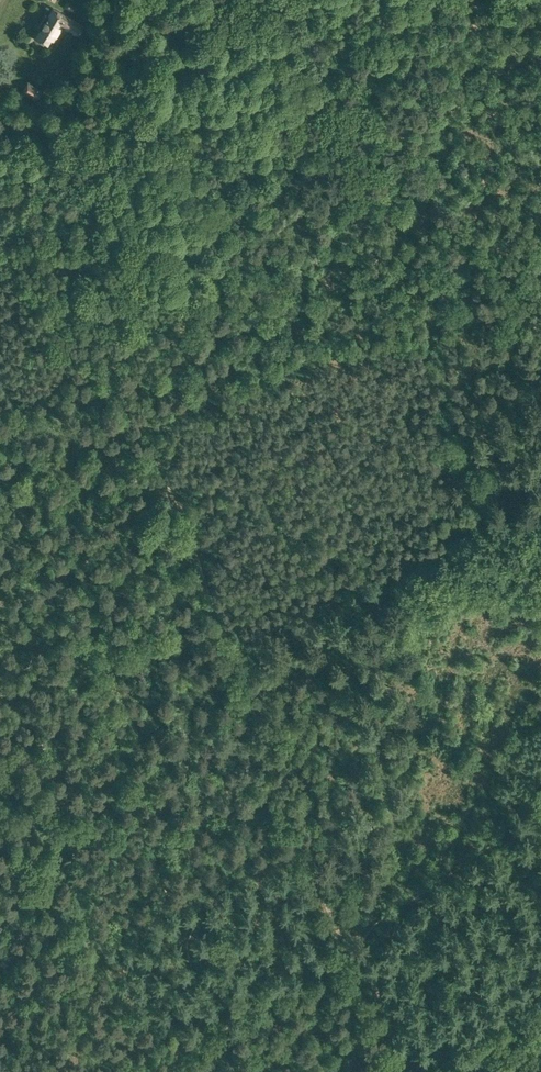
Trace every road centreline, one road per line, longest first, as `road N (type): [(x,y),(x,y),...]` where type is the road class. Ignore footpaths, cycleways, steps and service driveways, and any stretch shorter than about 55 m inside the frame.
road 1 (track): [(399,1051),(378,979),(331,911),(306,853),(130,357),(123,312),(139,57),(152,35),(213,0)]
road 2 (track): [(181,1071),(58,896),(0,749)]
road 3 (track): [(0,472),(43,529),(153,765)]
road 4 (track): [(540,785),(510,823),(374,925),(359,946)]
road 5 (track): [(153,765),(255,973)]
road 6 (track): [(367,1071),(540,981)]
road 7 (track): [(0,404),(130,357)]

